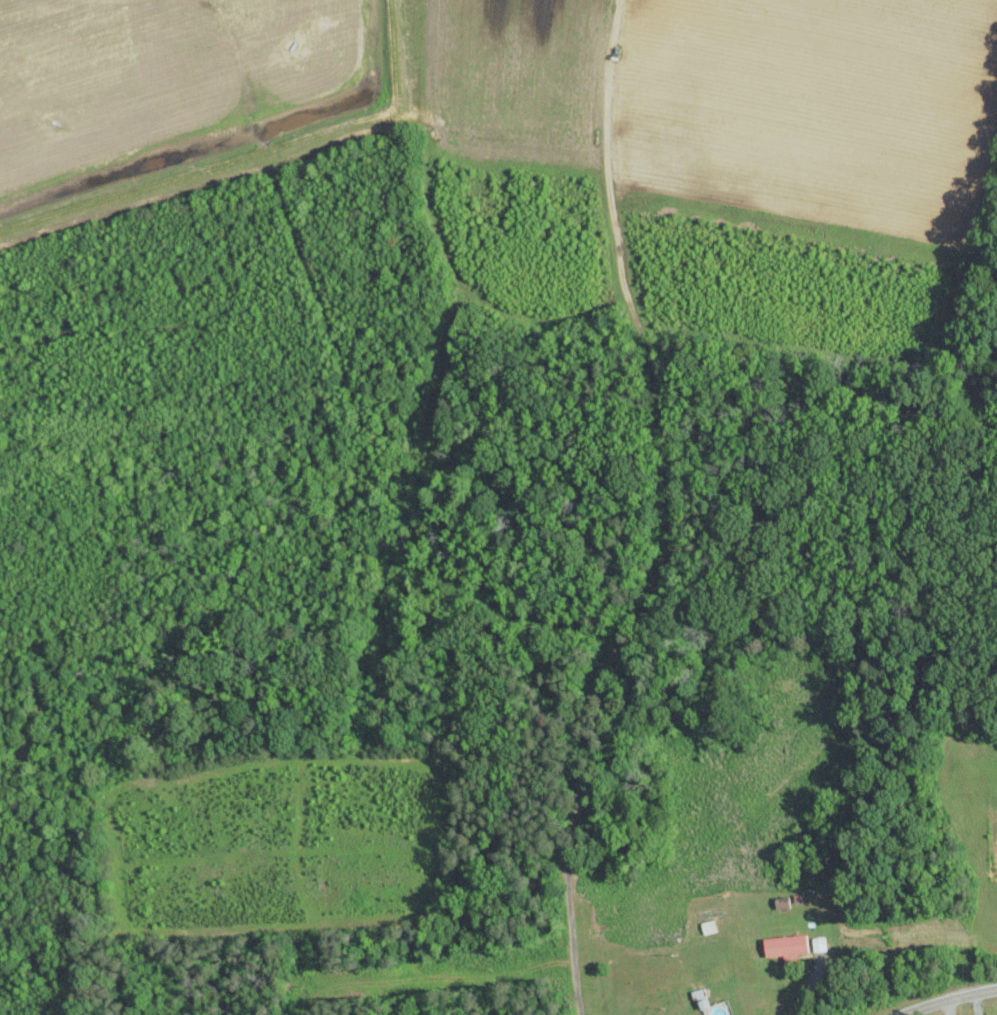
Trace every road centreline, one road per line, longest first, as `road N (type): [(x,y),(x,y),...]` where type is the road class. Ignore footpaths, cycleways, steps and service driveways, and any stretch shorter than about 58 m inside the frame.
road 1 (track): [(579,1014),(568,884),(582,718),(602,664),(662,564),(672,509),(662,397),(624,286),(611,206),(606,119),(620,0)]

